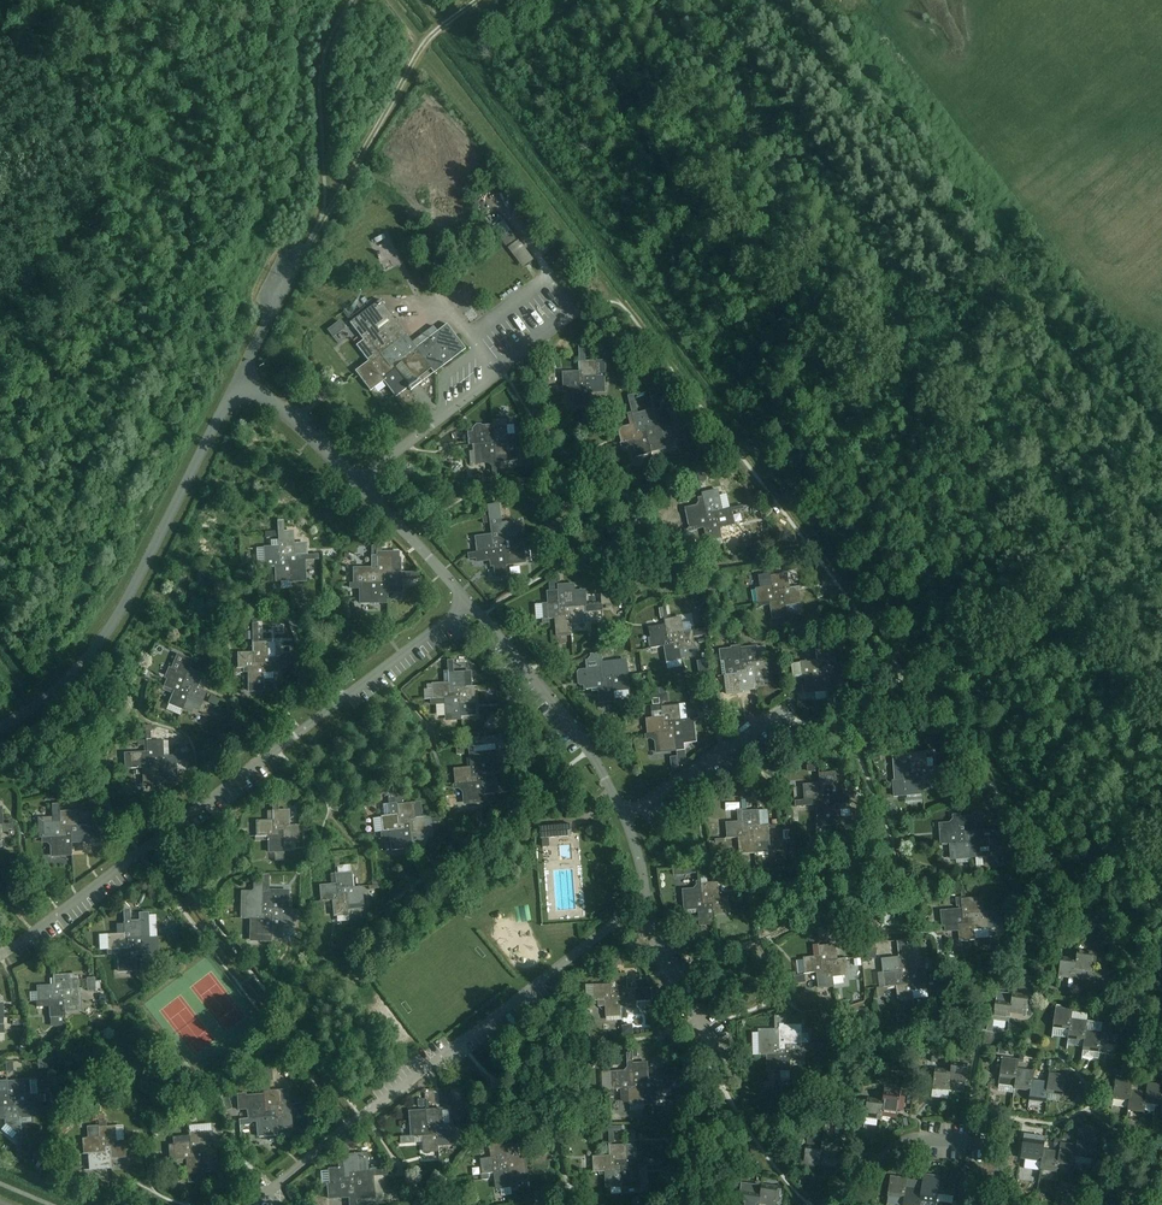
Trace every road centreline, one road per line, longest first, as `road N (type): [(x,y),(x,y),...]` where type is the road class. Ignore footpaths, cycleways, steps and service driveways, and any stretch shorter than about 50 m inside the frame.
road 1 (unclassified): [(618,813),(589,750),(487,622),(358,481),(241,374)]
road 2 (unclassified): [(0,726),(83,665),(124,605),(241,374)]
road 3 (track): [(326,213),(425,44),(478,0)]
road 4 (unclassified): [(714,1049),(658,936),(618,813)]
road 5 (track): [(864,0),(997,167)]
road 6 (unclassified): [(618,813),(791,700)]
road 7 (unclassified): [(823,1204),(920,1139),(988,1143)]
road 8 (unclassified): [(241,374),(308,247)]

